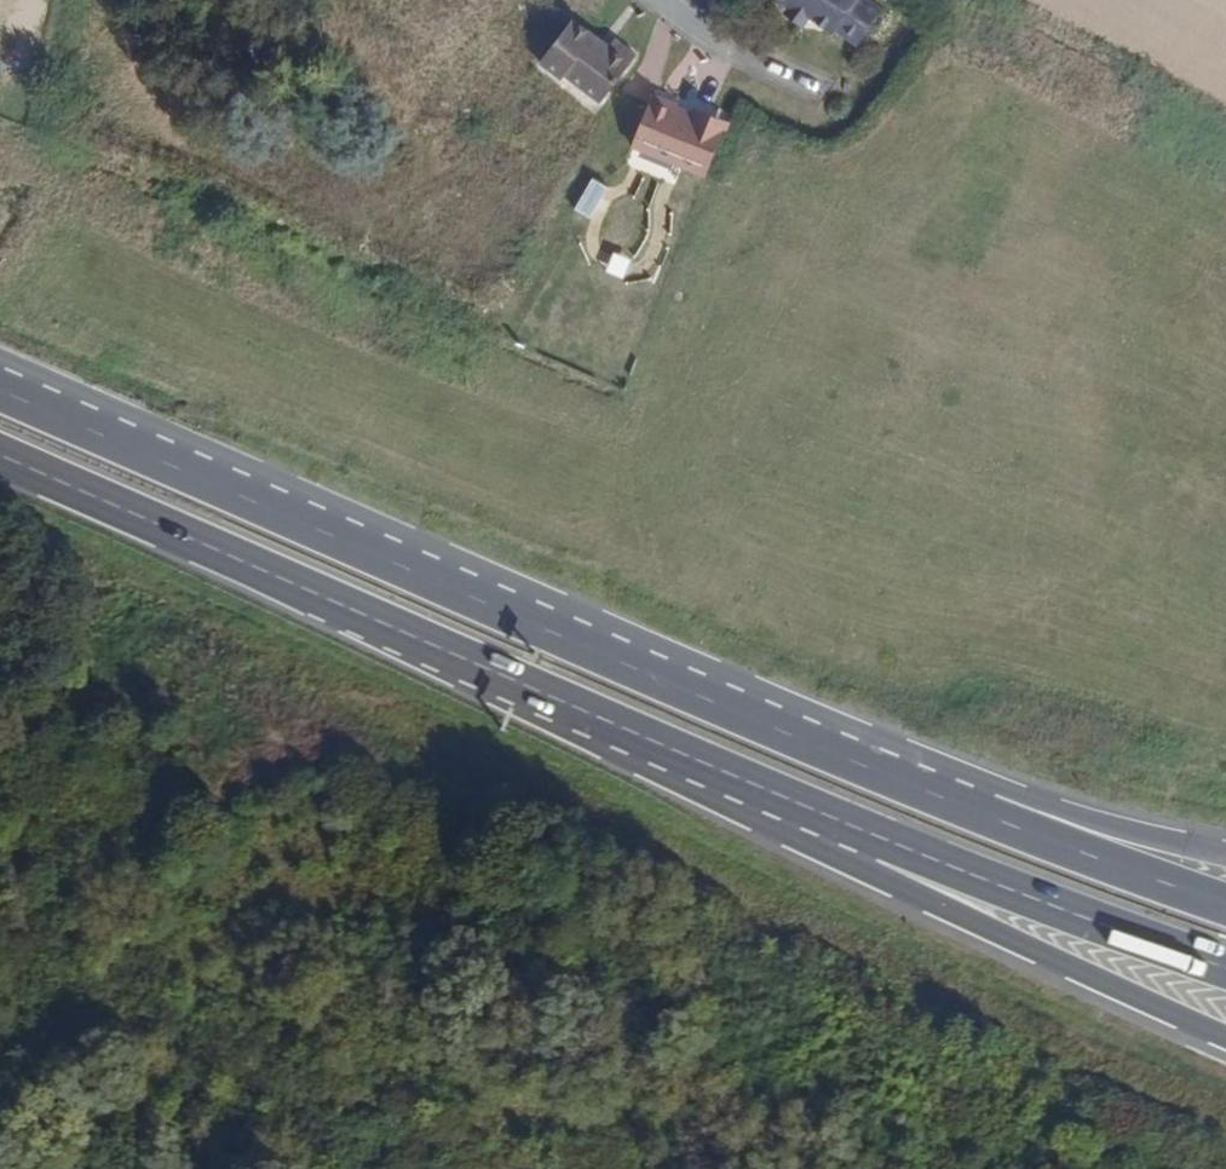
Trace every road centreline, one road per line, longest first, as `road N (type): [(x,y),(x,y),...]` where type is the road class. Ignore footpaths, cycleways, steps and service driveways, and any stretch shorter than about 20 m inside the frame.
road 1 (trunk): [(348,609),(1225,1037)]
road 2 (trunk): [(348,609),(937,861),(1225,969)]
road 3 (trunk): [(1225,906),(932,796),(553,632)]
road 4 (trunk): [(1225,855),(1018,797),(553,632)]
road 5 (trunk): [(553,632),(0,391)]
road 6 (trunk): [(0,457),(348,609)]

